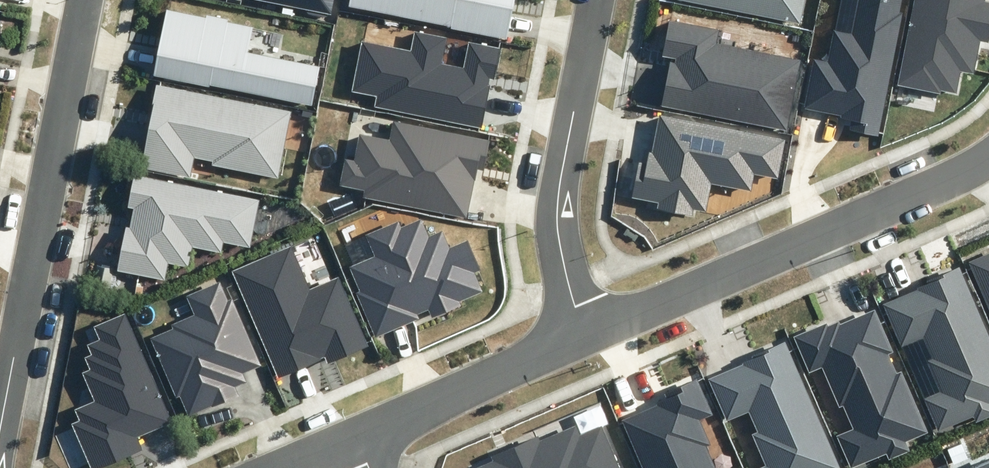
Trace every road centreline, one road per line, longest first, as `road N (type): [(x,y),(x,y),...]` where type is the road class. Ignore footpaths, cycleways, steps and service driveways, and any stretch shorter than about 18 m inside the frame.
road 1 (residential): [(586,331),(938,187),(988,156)]
road 2 (residential): [(85,0),(0,430)]
road 3 (residential): [(596,0),(557,220),(586,331)]
road 4 (residential): [(356,436),(586,331)]

